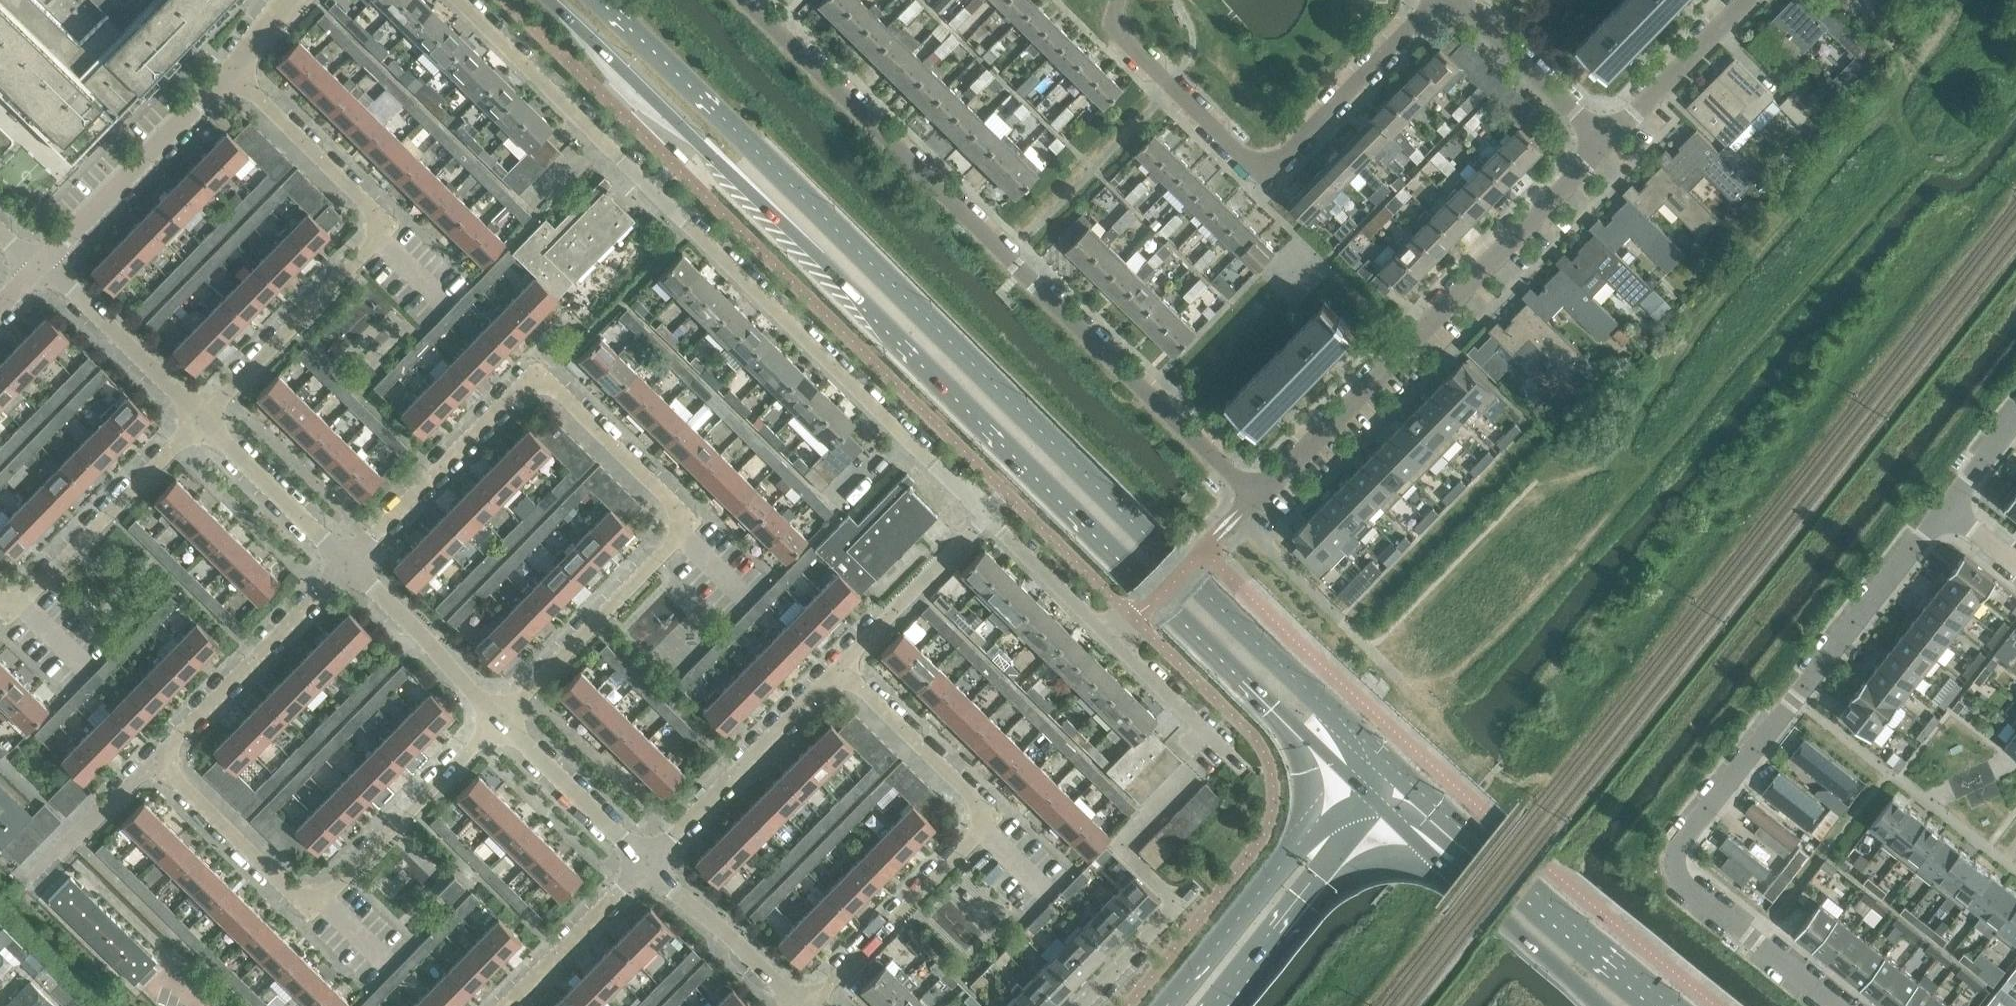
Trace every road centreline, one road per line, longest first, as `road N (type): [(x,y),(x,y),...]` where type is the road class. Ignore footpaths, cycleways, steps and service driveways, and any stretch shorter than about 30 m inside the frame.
road 1 (residential): [(753,0),(1250,494),(1607,142)]
road 2 (secondary): [(547,0),(1273,712)]
road 3 (secondary): [(1308,690),(594,0)]
road 4 (residential): [(501,721),(689,528),(540,379),(347,563)]
road 5 (residential): [(987,517),(463,0)]
road 6 (residential): [(1950,512),(1673,854),(1676,880),(1836,1005)]
road 7 (residential): [(203,418),(378,237),(383,222),(232,70)]
road 8 (residential): [(1117,0),(1120,38),(1264,173),(1439,0)]
road 9 (residential): [(155,761),(305,904),(323,902),(501,721)]
road 10 (residential): [(808,1005),(990,823),(974,796),(841,670)]
road 11 (residential): [(1216,749),(987,517)]
road 12 (secondary): [(1683,1005),(1434,800)]
road 13 (residential): [(1191,783),(1122,851),(1178,904),(1080,1005)]
road 14 (residential): [(0,600),(12,611),(27,607),(203,418)]
road 15 (residential): [(38,268),(232,70)]
road 16 (residential): [(347,563),(155,761)]
road 17 (residential): [(841,670),(646,865)]
road 18 (residential): [(203,418),(68,284),(38,268)]
road 19 (residential): [(501,721),(347,563)]
road 20 (residential): [(987,517),(841,670)]
road 21 (residential): [(802,1005),(646,865)]
road 22 (residential): [(1607,142),(1458,0)]
road 23 (residential): [(347,563),(203,418)]
road 24 (residential): [(646,865),(501,721)]
road 25 (residential): [(1607,142),(1748,0)]
road 26 (secondary): [(1458,872),(1607,1005)]
road 27 (secondary): [(1288,854),(1160,1005)]
road 28 (residential): [(646,865),(512,1005)]
road 29 (secondary): [(1434,800),(1308,690)]
road 30 (secondary): [(1302,897),(1339,876),(1382,867),(1458,872)]
road 31 (residential): [(40,873),(155,761)]
road 32 (secondary): [(1273,712),(1302,775),(1288,854)]
road 33 (secondary): [(1216,1005),(1302,897)]
road 34 (secondary): [(1302,897),(1365,789)]
road 35 (secondary): [(1365,789),(1458,872)]
road 36 (secondary): [(1273,712),(1365,789)]

